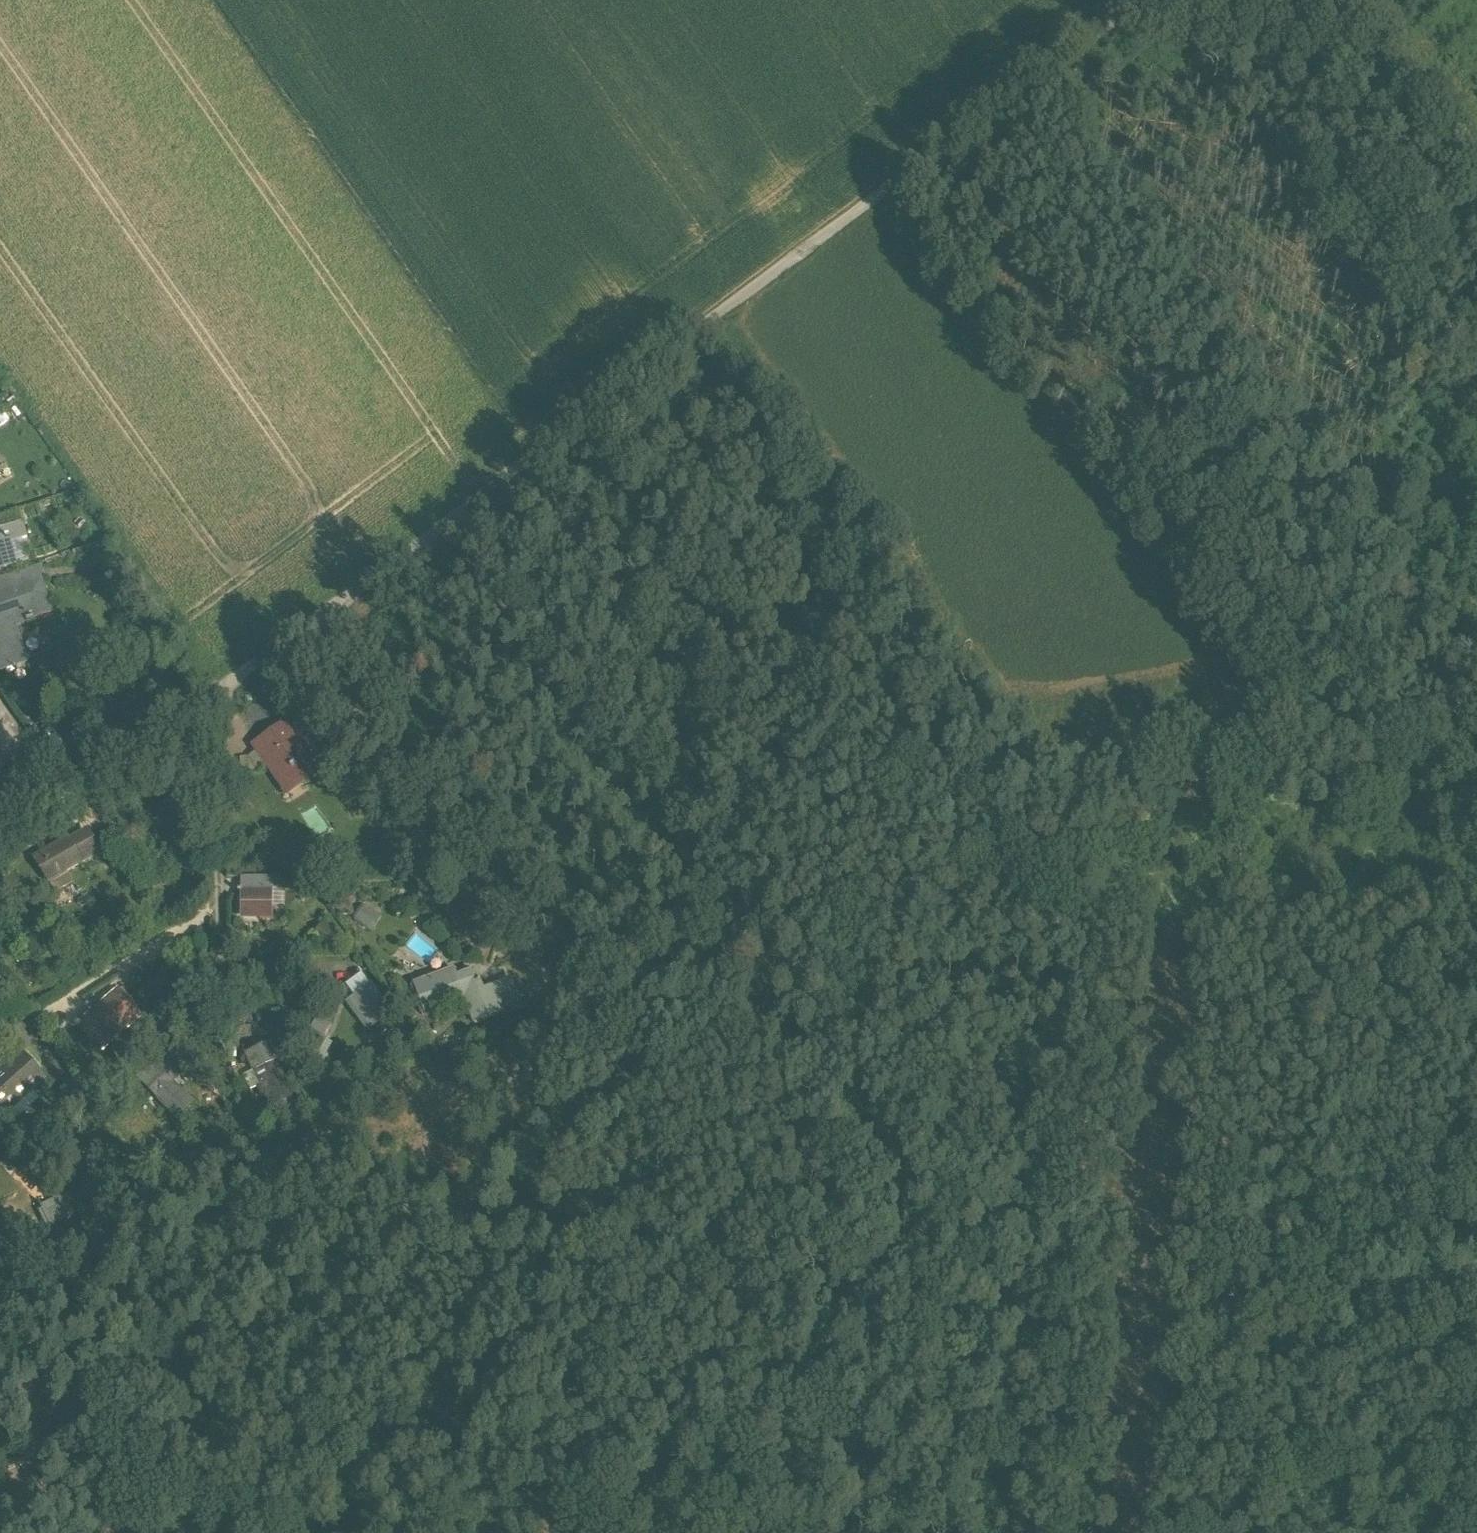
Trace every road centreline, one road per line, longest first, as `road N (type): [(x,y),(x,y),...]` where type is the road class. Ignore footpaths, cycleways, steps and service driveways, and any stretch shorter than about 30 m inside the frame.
road 1 (residential): [(1146,0),(304,630),(0,842)]

